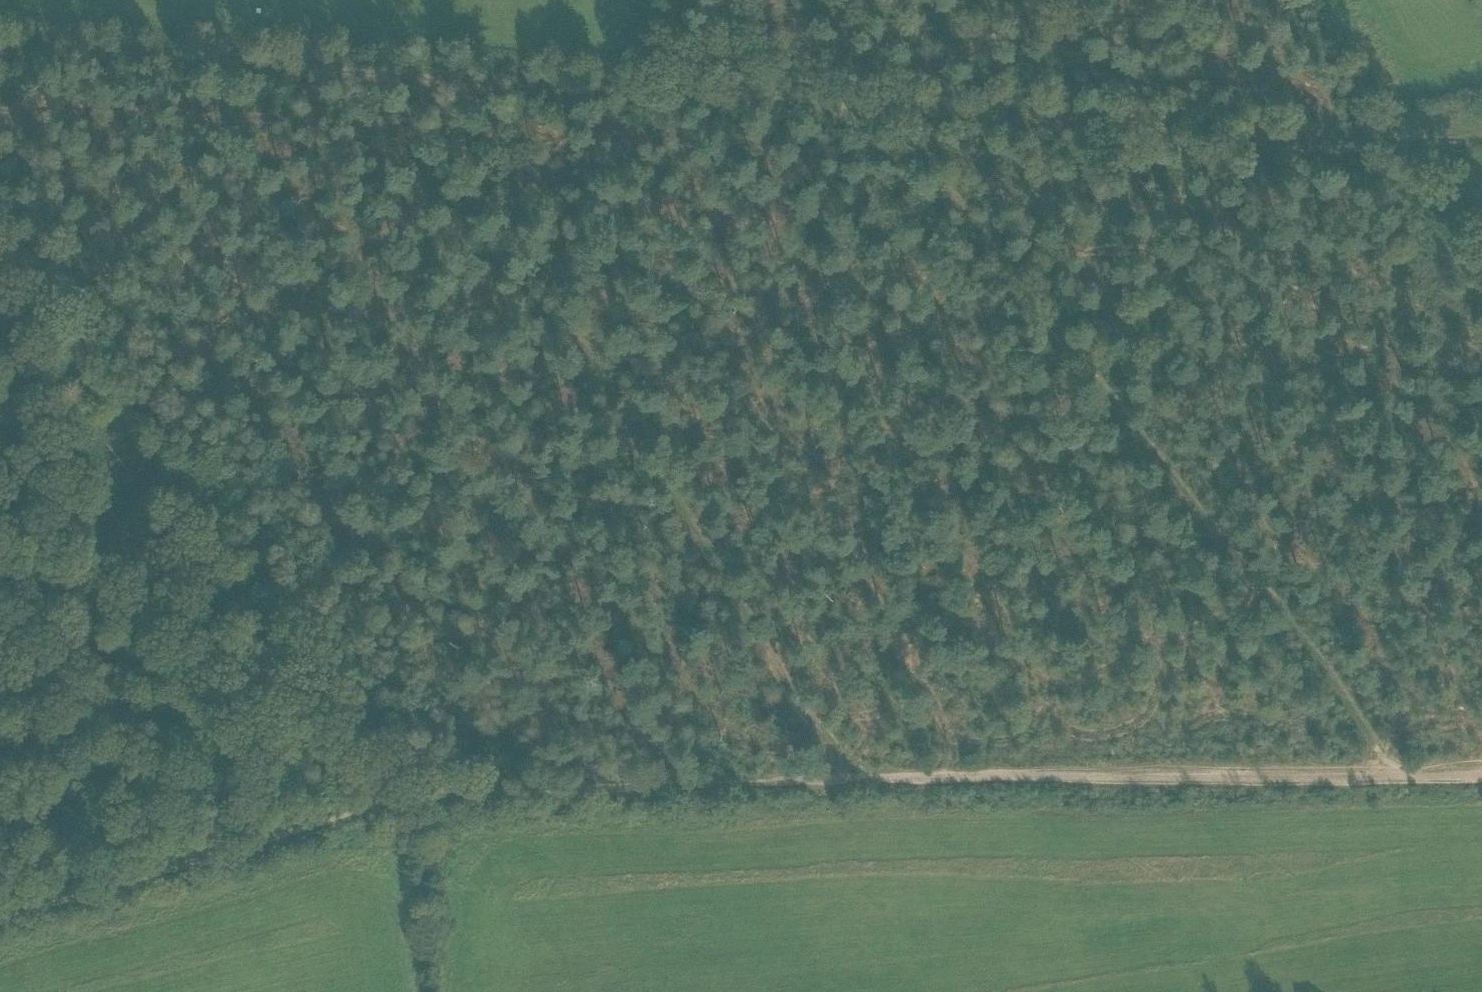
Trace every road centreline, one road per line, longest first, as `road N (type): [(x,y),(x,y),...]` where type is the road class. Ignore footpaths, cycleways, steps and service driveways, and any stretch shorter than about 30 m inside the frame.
road 1 (track): [(0,914),(452,792),(1481,773)]
road 2 (track): [(0,52),(1248,138),(1350,142),(1481,131)]
road 3 (track): [(895,113),(1297,637),(1393,775)]
road 4 (track): [(416,78),(853,781)]

